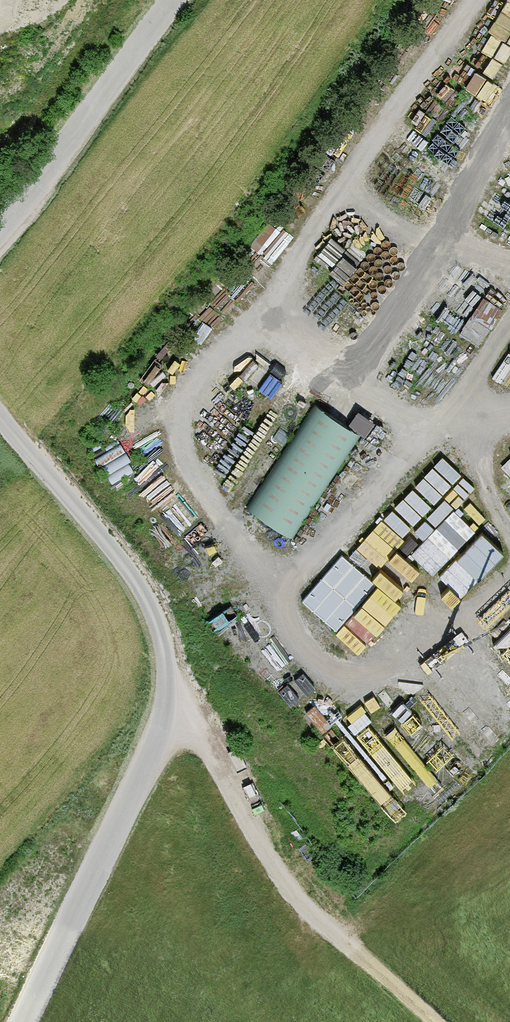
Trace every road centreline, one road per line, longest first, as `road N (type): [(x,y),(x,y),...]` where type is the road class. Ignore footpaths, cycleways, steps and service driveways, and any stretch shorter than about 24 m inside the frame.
road 1 (track): [(509,597),(476,632),(344,547),(282,579),(170,434),(490,0)]
road 2 (track): [(183,689),(255,830),(315,917),(446,1021)]
road 3 (track): [(183,689),(151,592),(0,412)]
road 4 (track): [(0,221),(171,0)]

